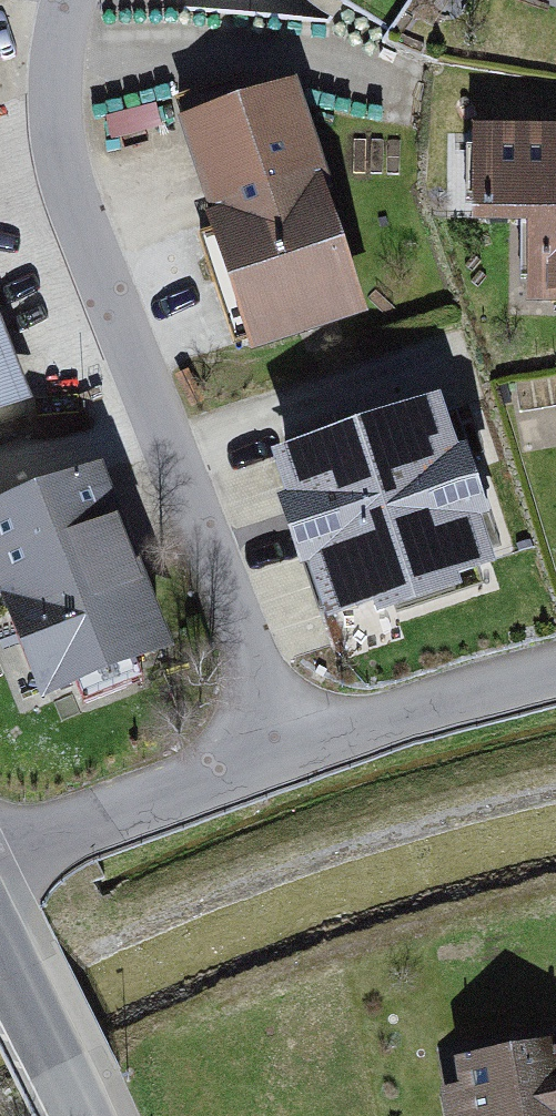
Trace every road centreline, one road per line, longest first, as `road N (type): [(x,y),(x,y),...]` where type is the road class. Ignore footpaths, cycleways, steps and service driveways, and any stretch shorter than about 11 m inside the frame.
road 1 (residential): [(293,750),(73,205),(57,131),(55,66),(67,0)]
road 2 (residential): [(0,858),(293,750)]
road 3 (residential): [(293,750),(555,674)]
road 4 (tertiary): [(0,951),(84,1115)]

